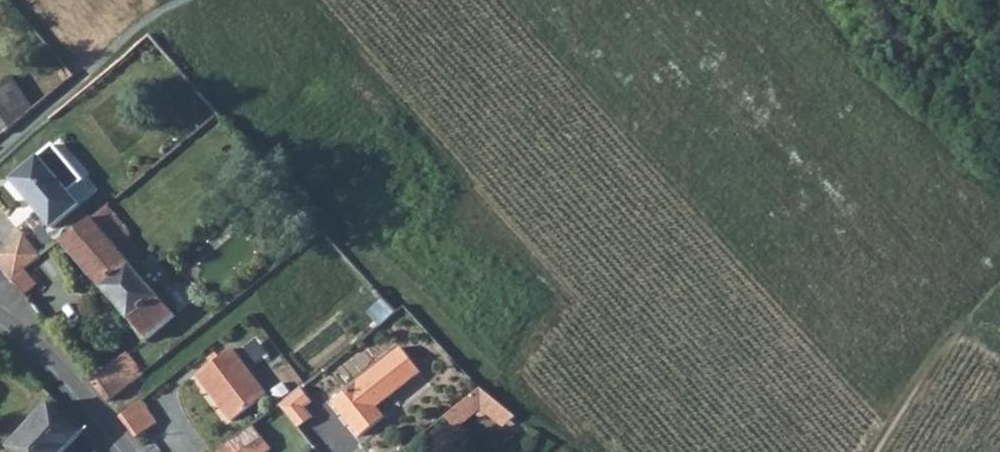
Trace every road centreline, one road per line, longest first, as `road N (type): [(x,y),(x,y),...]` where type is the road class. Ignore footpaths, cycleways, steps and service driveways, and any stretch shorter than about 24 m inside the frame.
road 1 (track): [(0,153),(148,17),(187,0)]
road 2 (track): [(866,451),(958,333),(999,360)]
road 3 (residential): [(0,320),(50,361),(122,451)]

